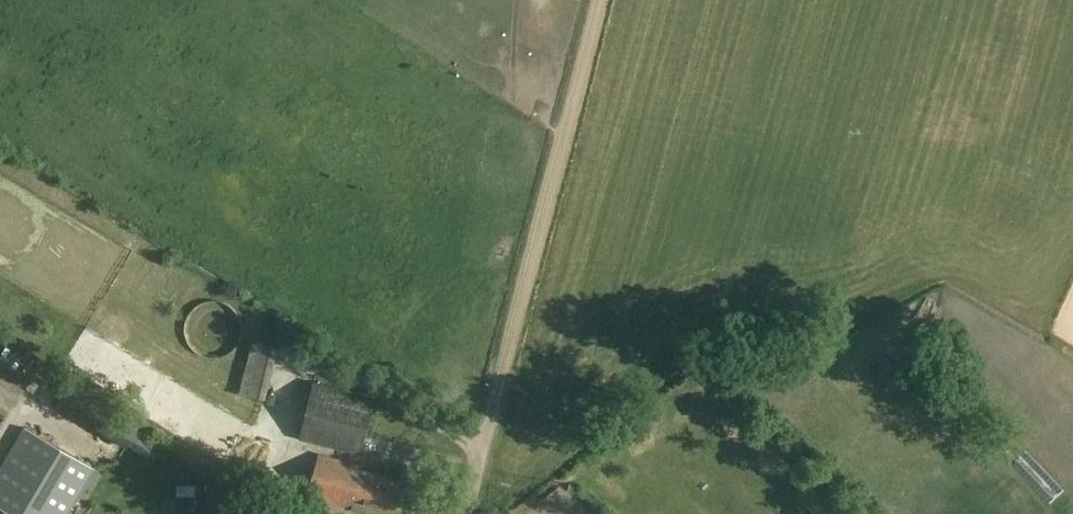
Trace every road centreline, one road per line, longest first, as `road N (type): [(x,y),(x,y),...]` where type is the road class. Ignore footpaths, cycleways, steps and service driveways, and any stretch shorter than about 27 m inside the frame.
road 1 (track): [(484,443),(600,0)]

